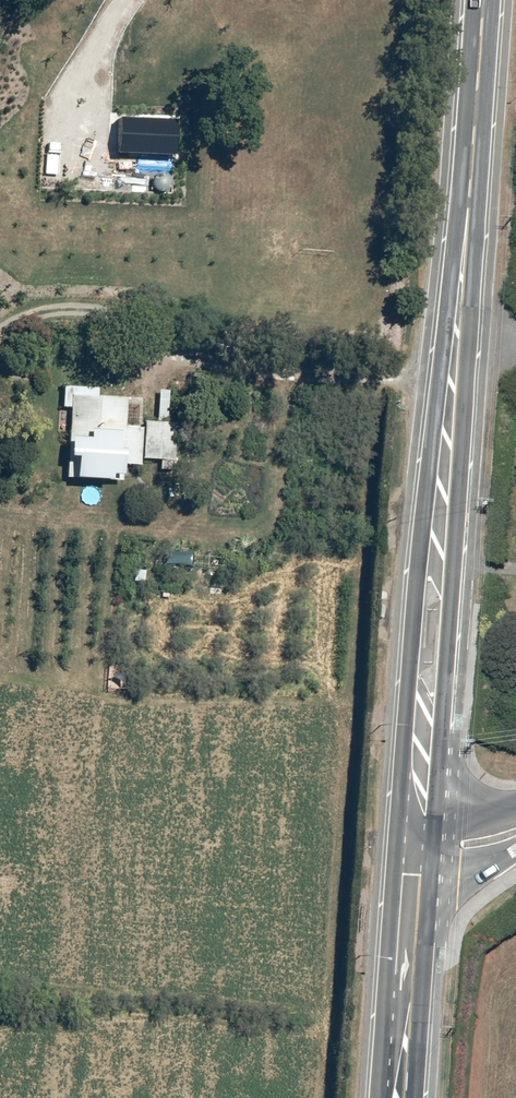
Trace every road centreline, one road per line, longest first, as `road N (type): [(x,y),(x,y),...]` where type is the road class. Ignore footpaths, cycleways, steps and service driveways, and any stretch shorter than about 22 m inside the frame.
road 1 (secondary): [(397,840),(449,268),(469,209)]
road 2 (secondary): [(469,209),(432,844)]
road 3 (secondary): [(384,1097),(397,840)]
road 4 (secondary): [(432,844),(414,1097)]
road 5 (secondary): [(469,209),(484,0)]

